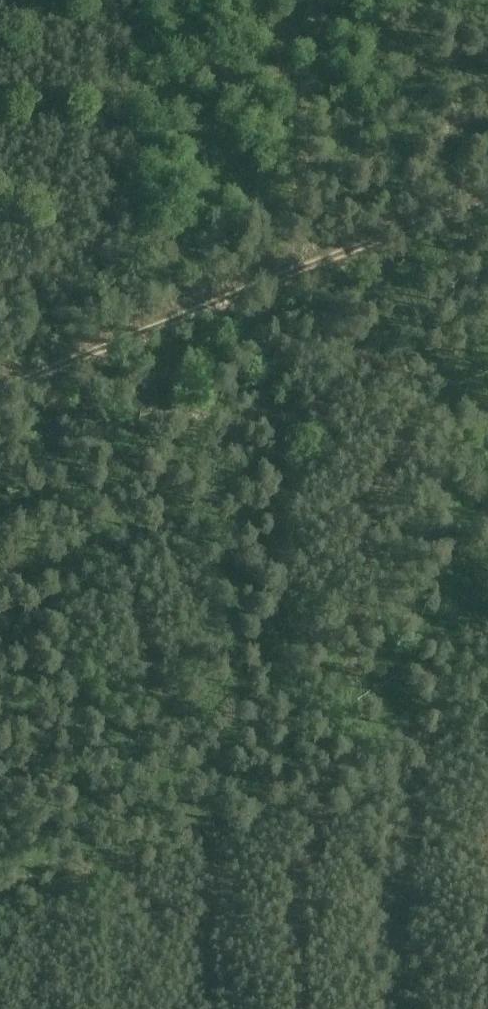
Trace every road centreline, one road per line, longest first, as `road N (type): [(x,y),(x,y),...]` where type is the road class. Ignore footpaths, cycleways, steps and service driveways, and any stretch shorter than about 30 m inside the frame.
road 1 (track): [(0,387),(487,195)]

